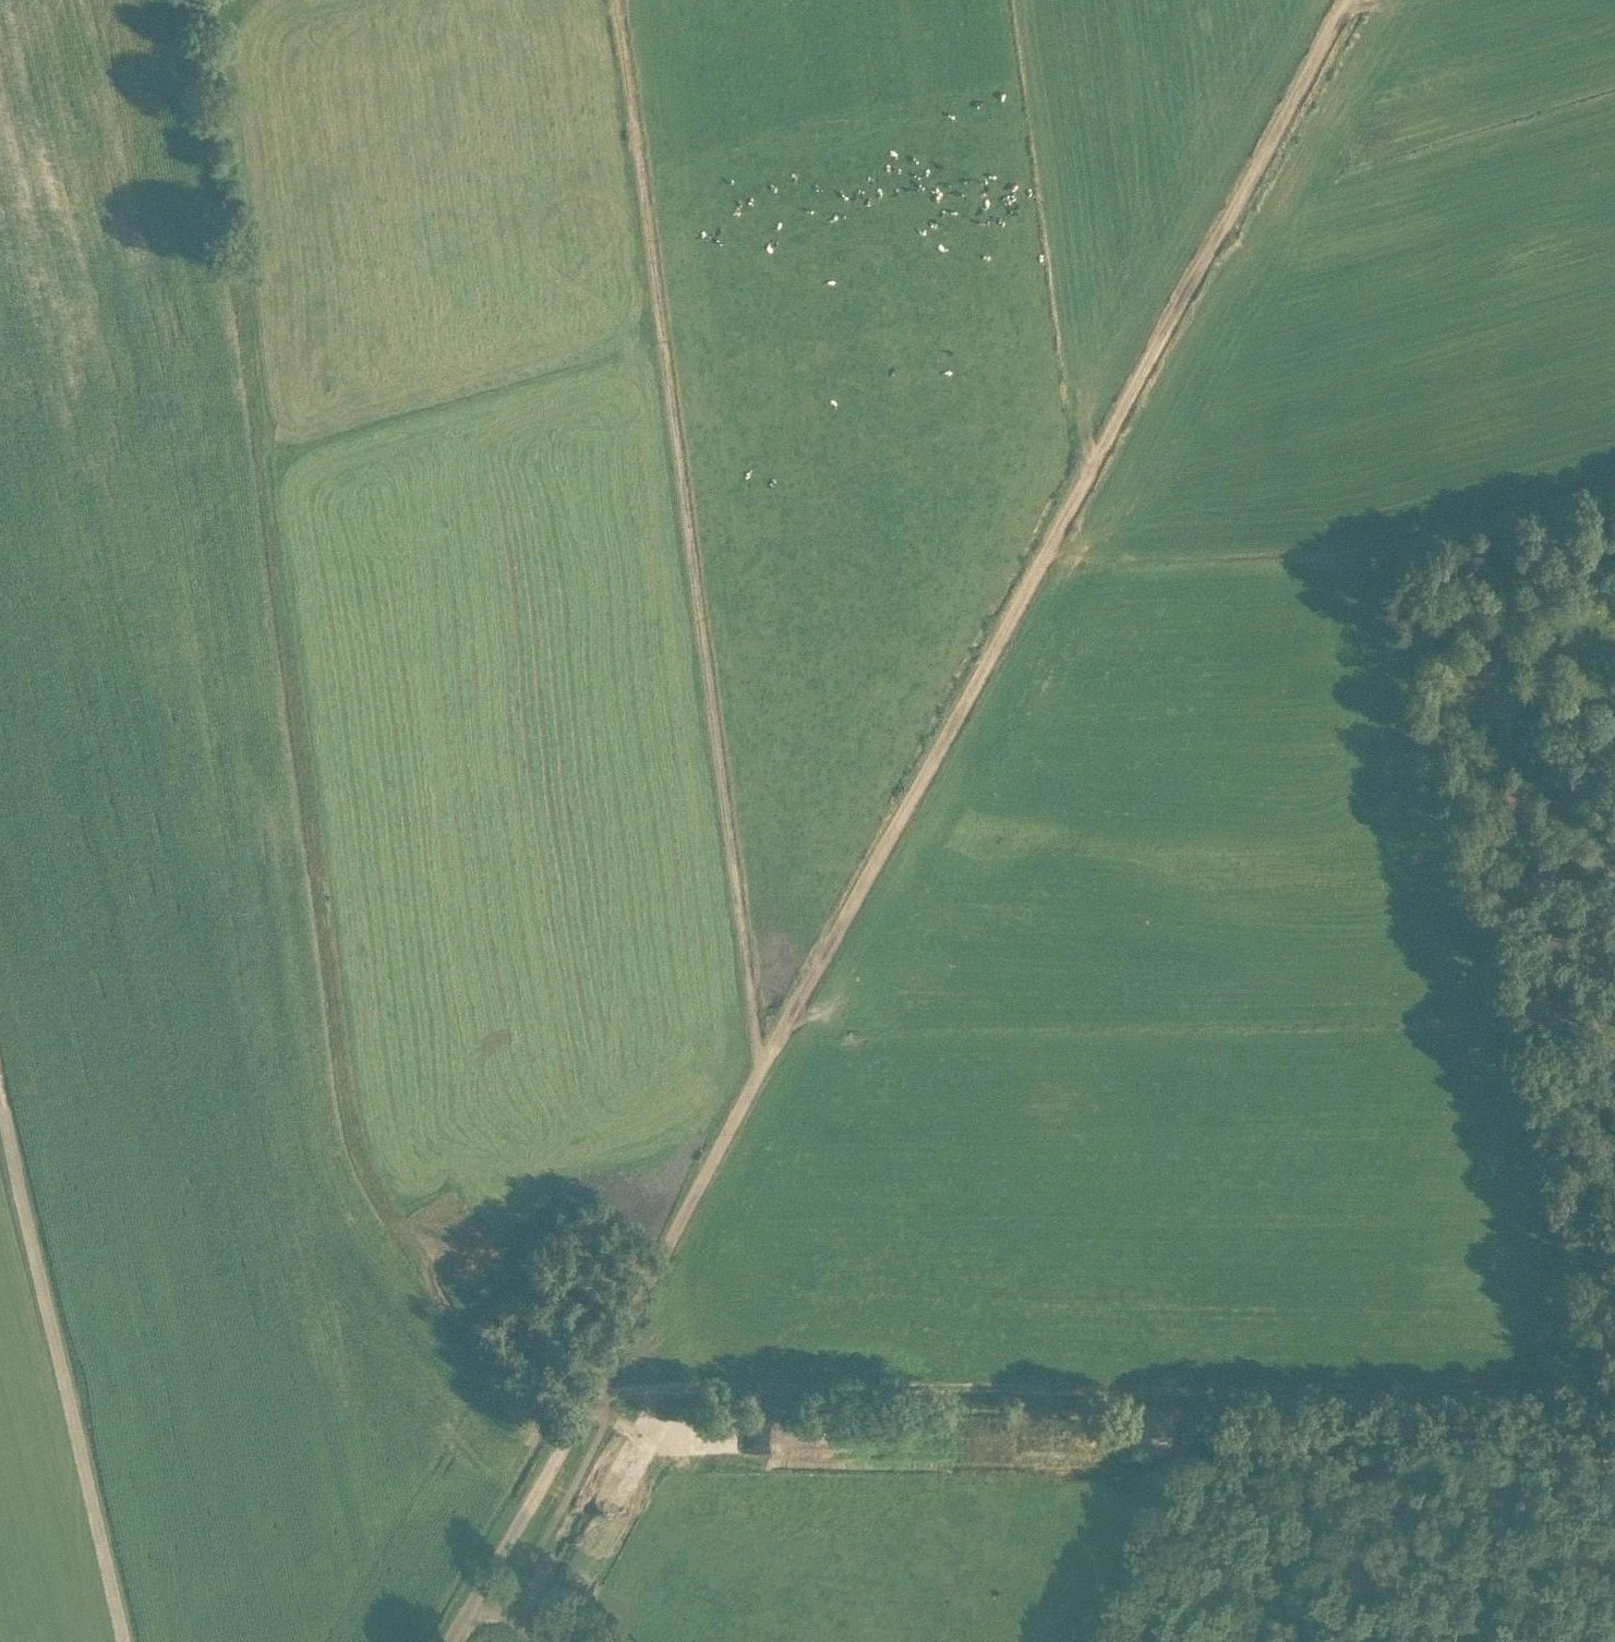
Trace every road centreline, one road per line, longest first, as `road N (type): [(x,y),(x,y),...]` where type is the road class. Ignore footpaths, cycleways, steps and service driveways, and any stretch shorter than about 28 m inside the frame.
road 1 (track): [(1345,0),(618,1347)]
road 2 (track): [(618,0),(761,1072)]
road 3 (track): [(1614,1391),(595,1390)]
road 4 (track): [(0,1089),(128,1641)]
road 5 (unclassified): [(448,1641),(618,1347)]

